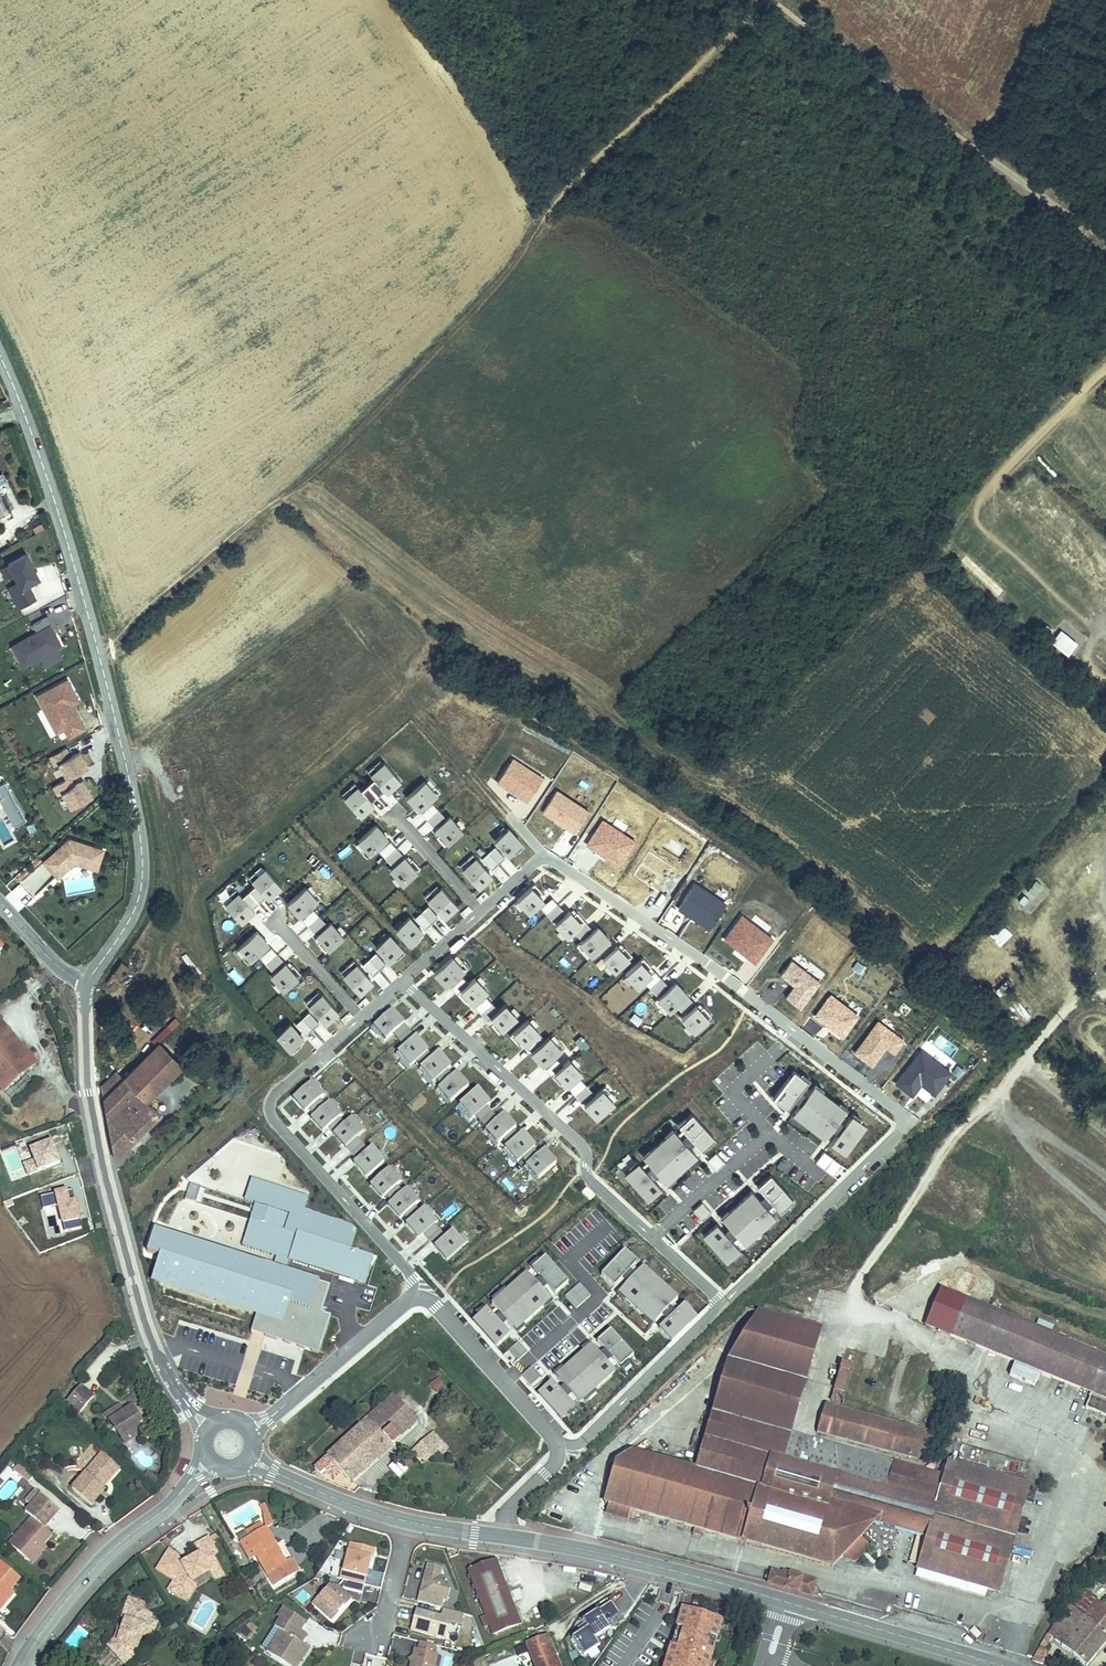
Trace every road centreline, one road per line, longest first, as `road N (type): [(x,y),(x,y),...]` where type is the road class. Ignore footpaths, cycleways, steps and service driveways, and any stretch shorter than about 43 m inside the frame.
road 1 (track): [(98,656),(296,487),(402,383),(606,152),(684,85),(763,0)]
road 2 (residential): [(403,978),(544,857),(560,858),(890,1100),(897,1136),(723,1303)]
road 3 (tertiary): [(86,987),(136,903),(138,819),(42,465),(0,358)]
road 4 (tertiary): [(502,1537),(664,1569),(1004,1665)]
road 5 (tertiary): [(210,1427),(190,1412),(141,1316),(96,1145),(86,987)]
road 6 (residential): [(723,1303),(593,1174),(561,1123),(403,978)]
road 7 (residential): [(415,1296),(410,1264),(272,1112),(282,1079),(403,978)]
road 8 (track): [(1105,245),(1040,189),(768,0)]
road 9 (tertiary): [(20,1665),(109,1550),(213,1458)]
road 10 (residential): [(723,1303),(562,1452)]
road 11 (residential): [(562,1452),(542,1418),(441,1308),(415,1296)]
road 12 (residential): [(250,1428),(415,1296)]
road 13 (tertiary): [(249,1457),(347,1504),(408,1521)]
road 14 (residential): [(366,1634),(382,1625),(408,1521)]
road 15 (unclassified): [(86,987),(0,900)]

